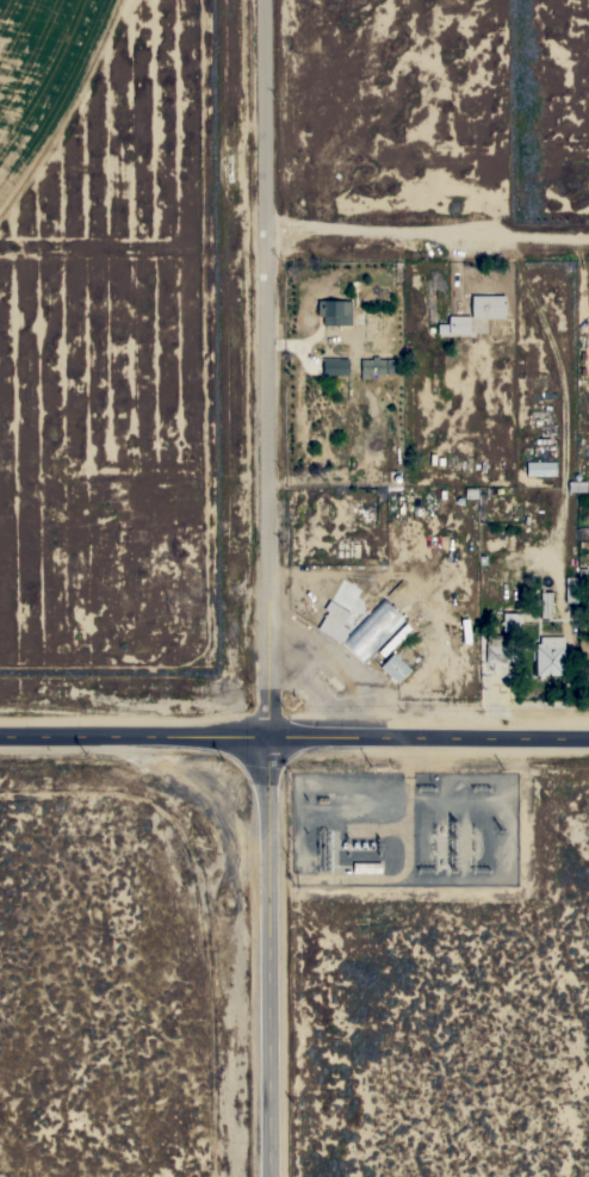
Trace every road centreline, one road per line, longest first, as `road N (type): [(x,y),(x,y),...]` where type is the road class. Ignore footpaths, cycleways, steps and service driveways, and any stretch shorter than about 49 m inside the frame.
road 1 (tertiary): [(266,738),(241,0)]
road 2 (tertiary): [(254,1176),(266,738)]
road 3 (tertiary): [(588,737),(266,738)]
road 4 (tertiary): [(266,738),(0,736)]

